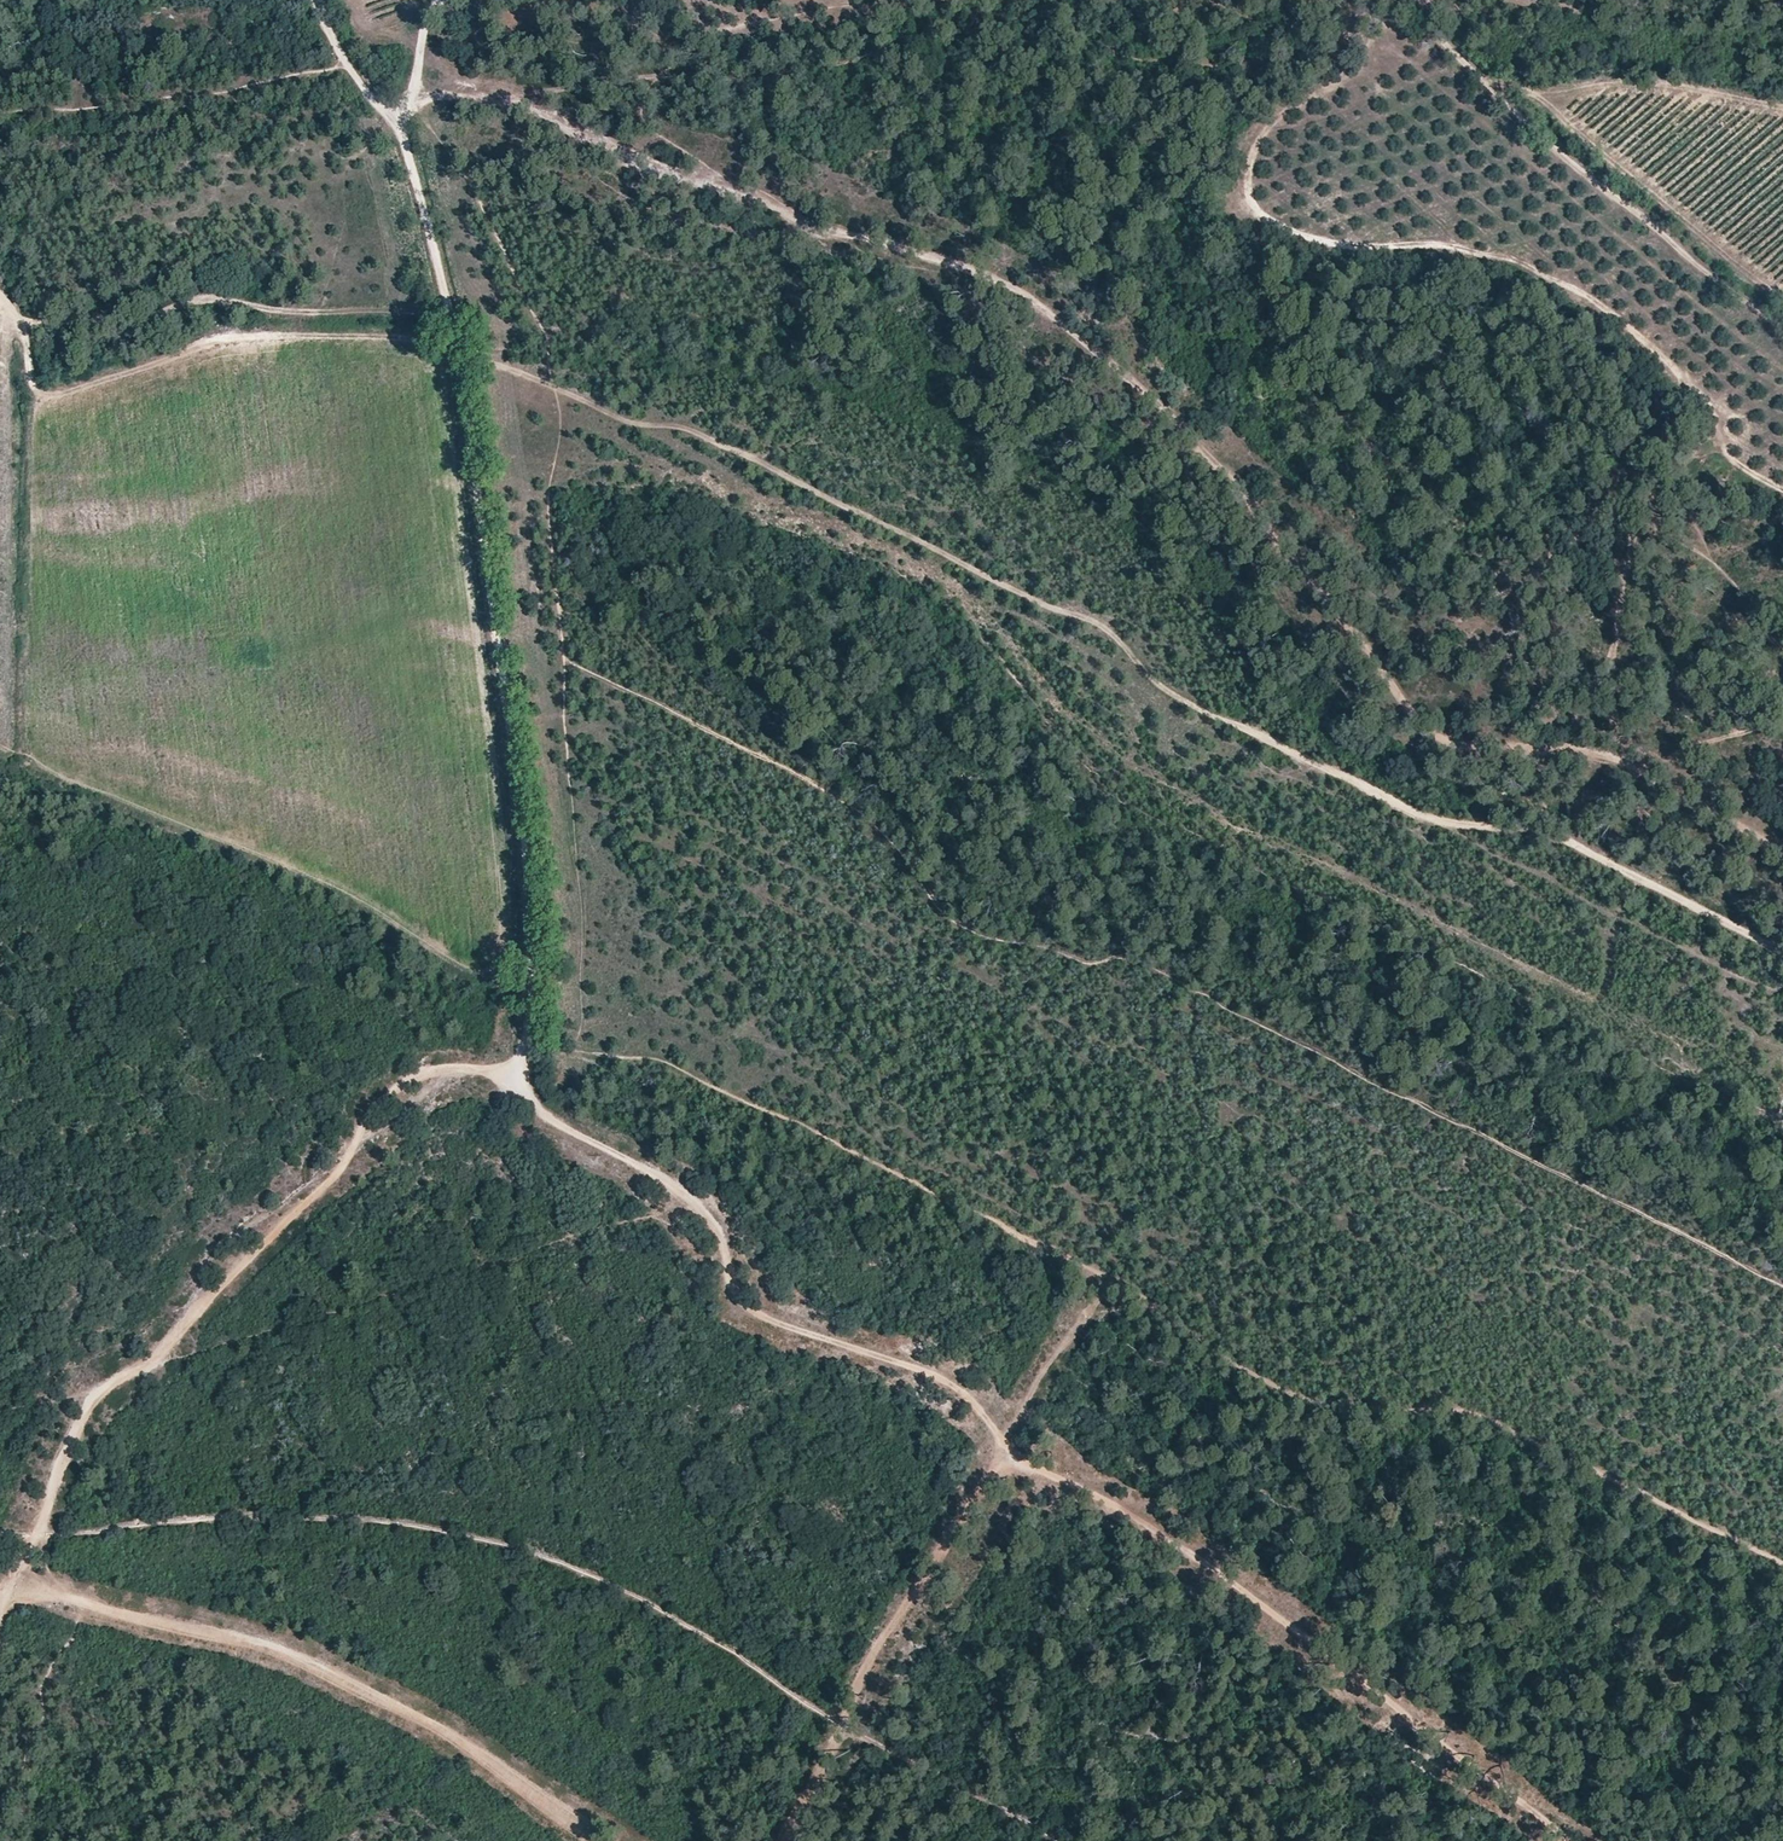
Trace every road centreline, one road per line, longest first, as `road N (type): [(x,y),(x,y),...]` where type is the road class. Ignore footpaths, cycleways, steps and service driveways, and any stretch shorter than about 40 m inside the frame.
road 1 (track): [(1782,956),(1560,836),(1416,815),(1185,707),(1082,618),(676,426),(619,421),(546,384),(539,332),(497,235),(447,146),(409,103)]
road 2 (track): [(409,103),(444,90),(526,96),(638,168),(738,187),(976,274),(1024,300),(1155,401),(1351,630),(1418,729),(1450,748),(1604,760),(1782,861)]
road 3 (track): [(525,1053),(637,1055),(664,1064),(1110,1278),(1255,1381),(1369,1414),(1475,1417),(1782,1560)]
road 4 (track): [(1564,1840),(1391,1700),(1140,1523),(1012,1460),(944,1377),(741,1307),(719,1229),(679,1190)]
road 5 (track): [(394,125),(441,266),(538,903),(525,1053),(514,1076)]
road 6 (track): [(514,1076),(439,1069),(397,1092),(369,1118),(330,1179),(202,1304),(147,1374),(89,1398),(38,1537),(5,1592)]
road 7 (track): [(601,1840),(392,1706),(270,1648),(41,1593),(5,1592)]
road 8 (track): [(778,1840),(841,1726),(866,1659),(949,1535),(1041,1371),(1110,1278)]
road 9 (track): [(1782,326),(1658,229),(1401,0)]
road 10 (track): [(679,1190),(544,1118),(514,1076)]
road 11 (track): [(394,125),(343,62),(318,0)]

